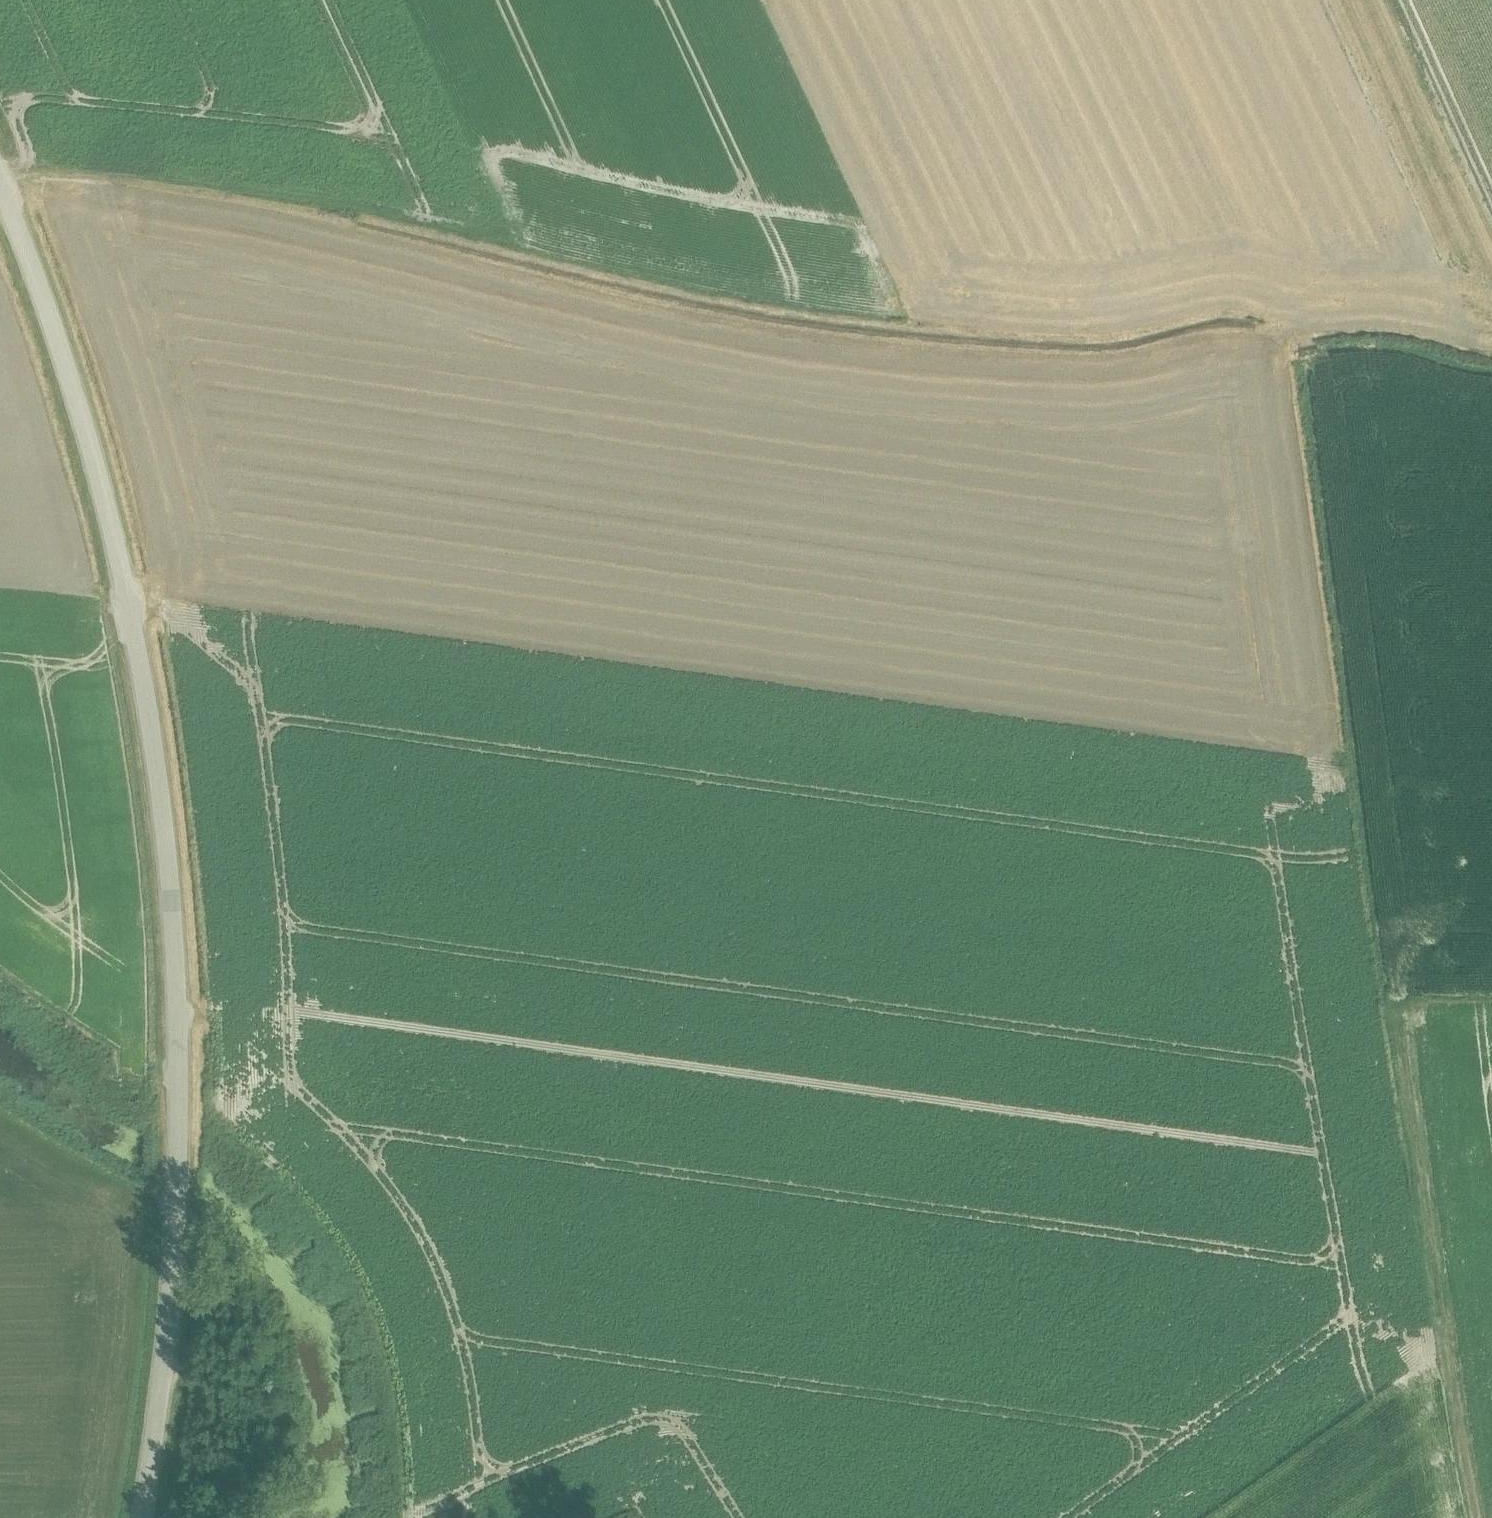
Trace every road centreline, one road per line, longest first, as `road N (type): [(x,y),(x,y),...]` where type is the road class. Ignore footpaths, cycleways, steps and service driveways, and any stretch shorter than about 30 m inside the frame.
road 1 (tertiary): [(141,1517),(177,1209),(179,1097),(163,810),(139,657),(86,433),(0,183)]
road 2 (track): [(1362,760),(1467,1474),(1480,1517)]

